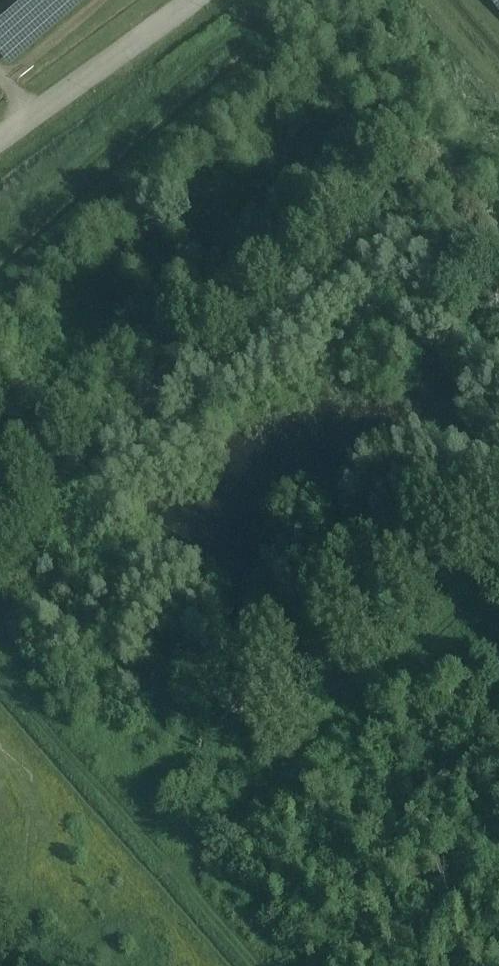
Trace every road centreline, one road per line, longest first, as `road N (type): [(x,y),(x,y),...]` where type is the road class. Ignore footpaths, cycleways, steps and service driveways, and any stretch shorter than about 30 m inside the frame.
road 1 (track): [(0,293),(255,77),(268,60),(263,34),(239,28),(224,34),(0,241)]
road 2 (track): [(259,965),(0,674)]

